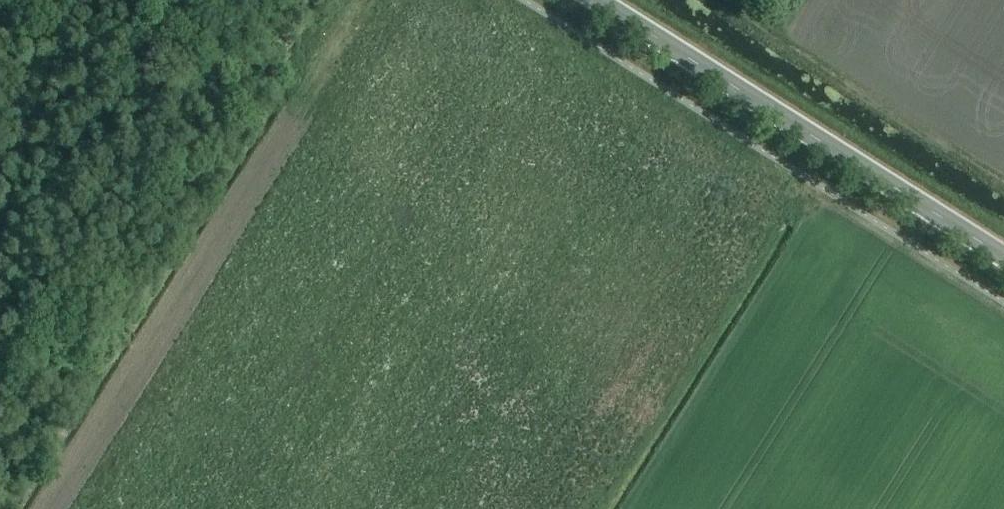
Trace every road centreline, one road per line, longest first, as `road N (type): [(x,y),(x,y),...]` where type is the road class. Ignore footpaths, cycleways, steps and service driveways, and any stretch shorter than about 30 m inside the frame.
road 1 (tertiary): [(598,0),(1003,256)]

